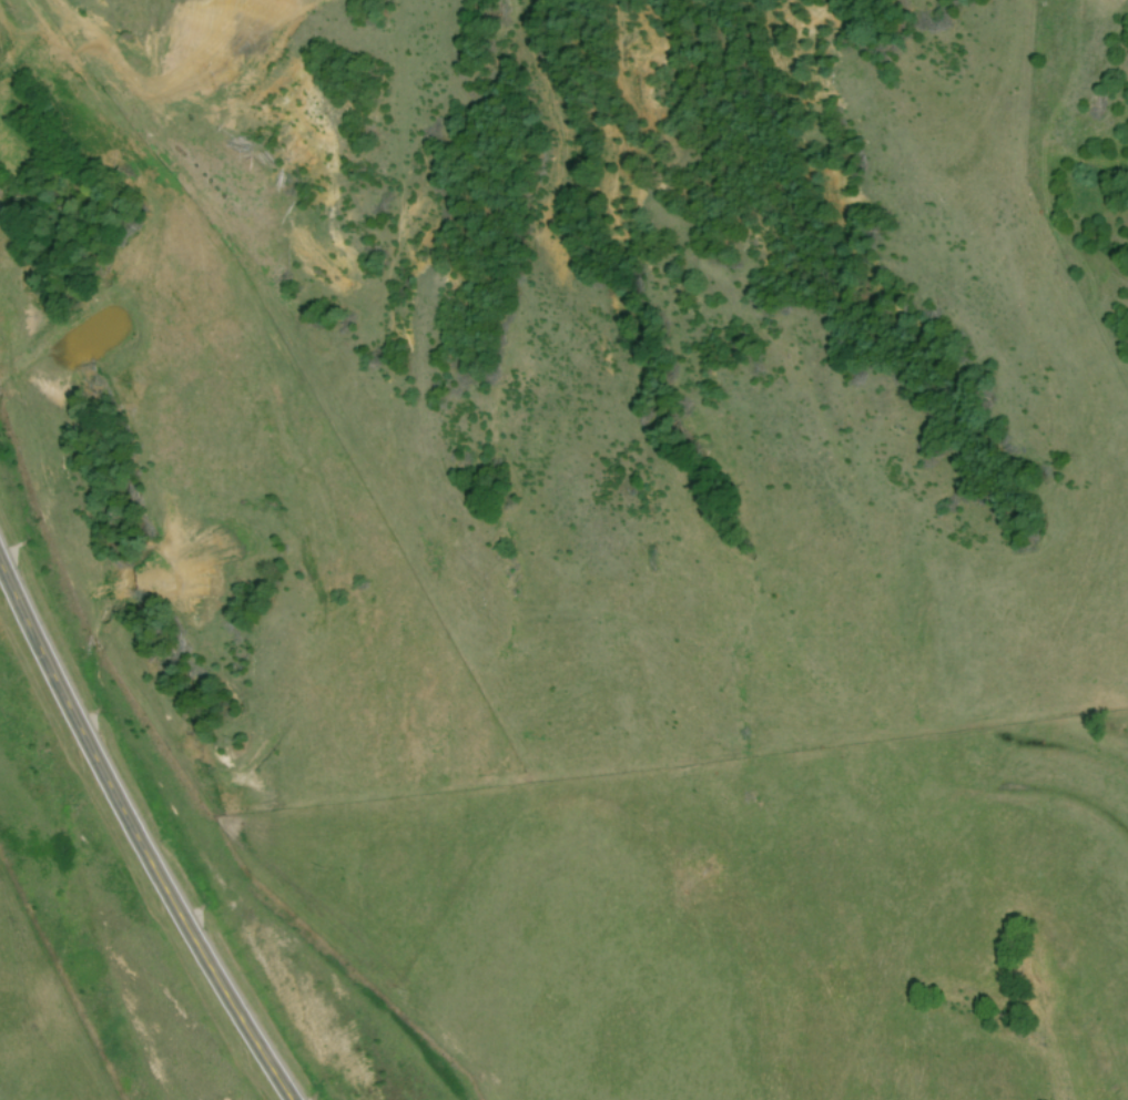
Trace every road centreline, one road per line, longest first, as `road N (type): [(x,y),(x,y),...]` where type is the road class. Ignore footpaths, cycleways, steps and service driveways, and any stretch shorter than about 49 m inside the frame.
road 1 (secondary): [(286,1099),(187,939),(0,565)]

